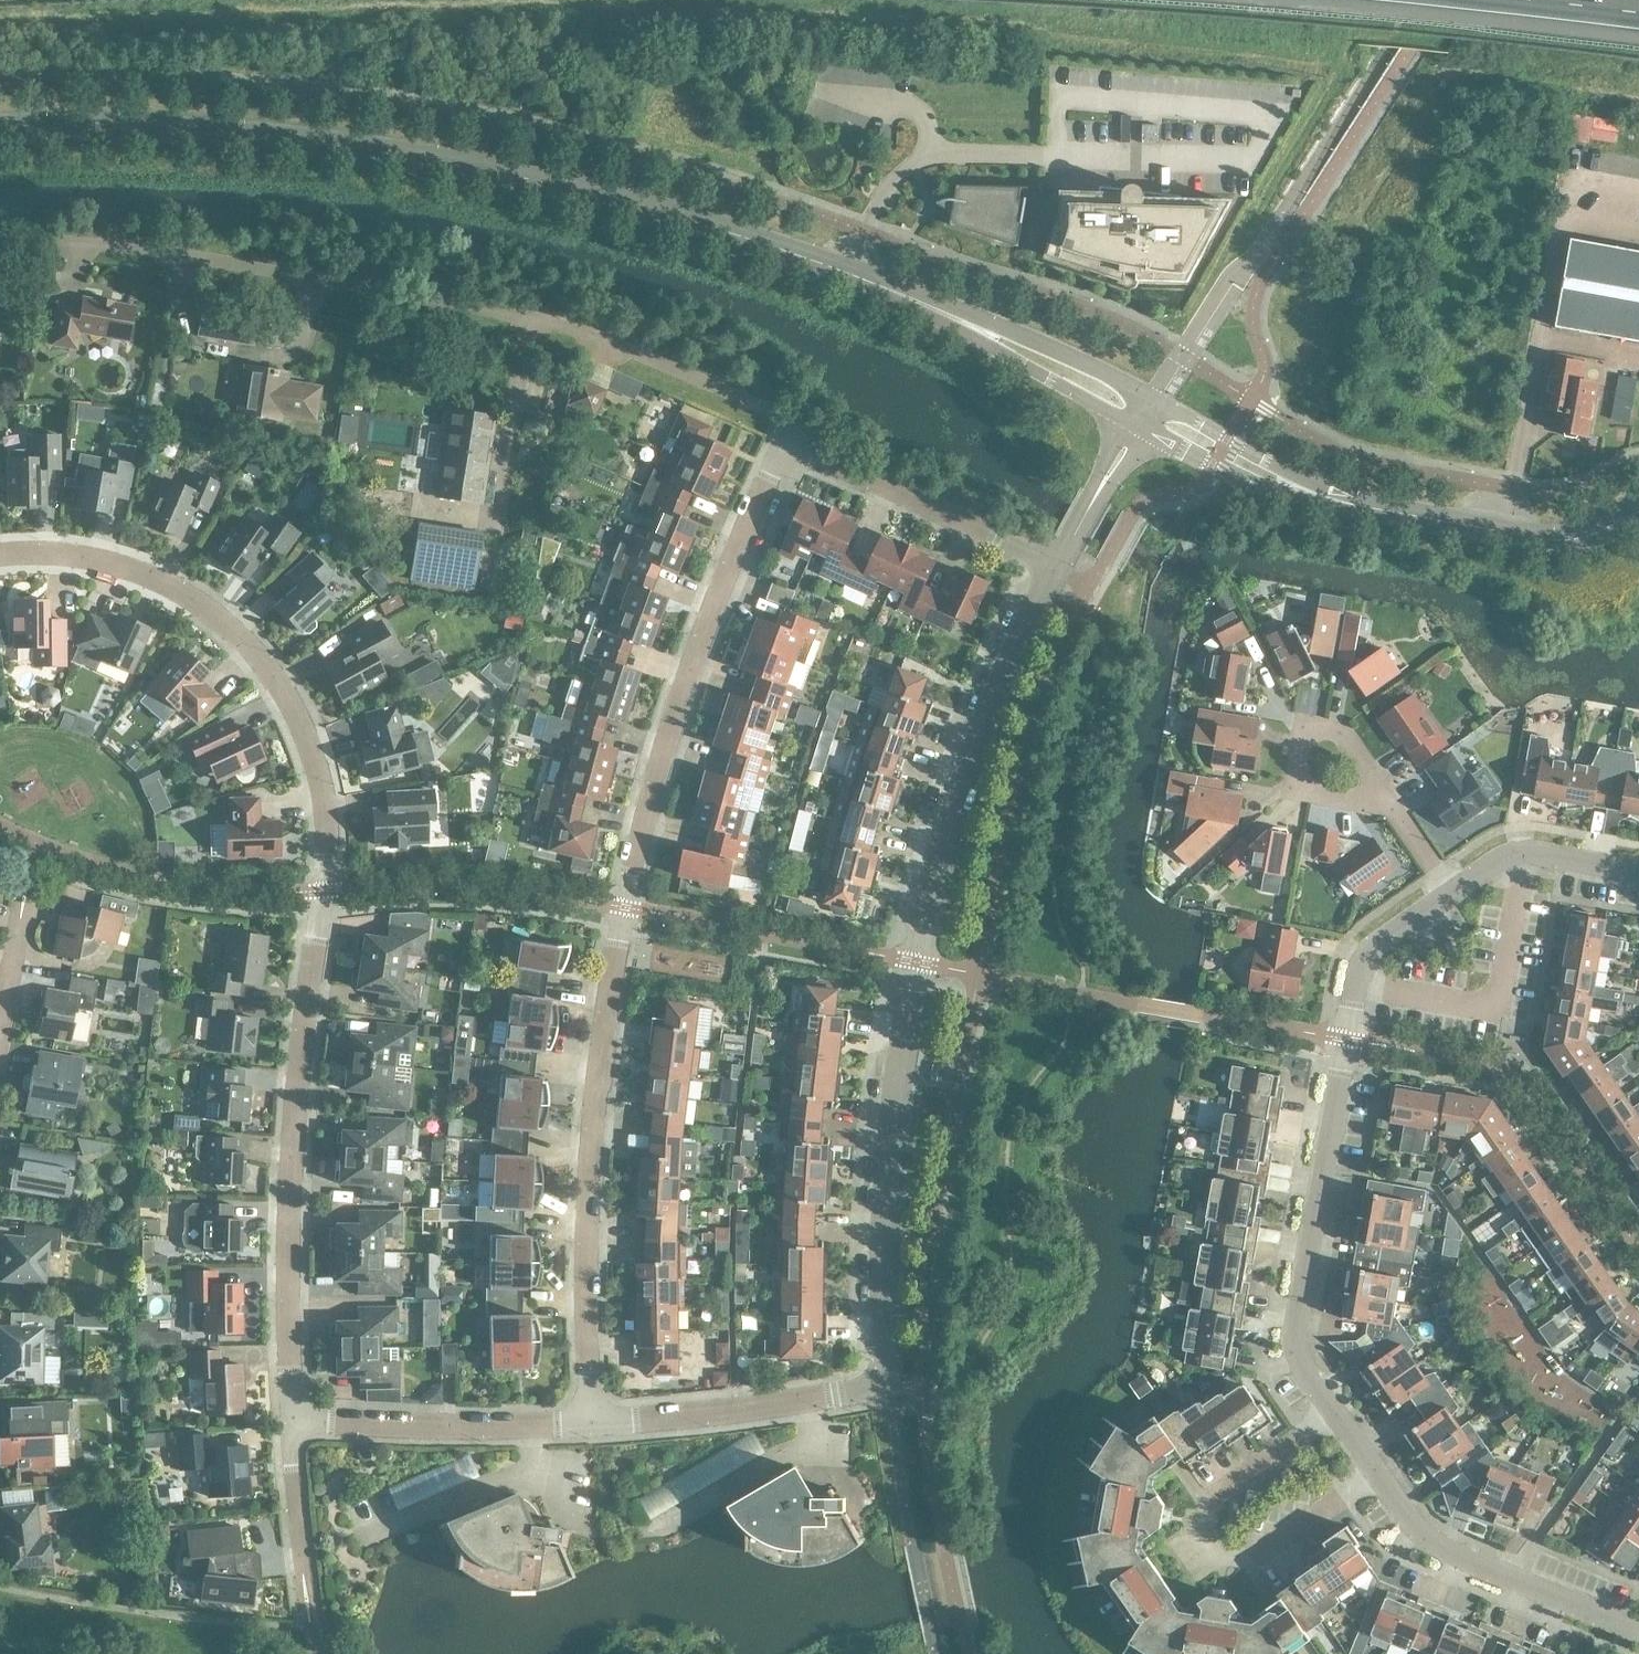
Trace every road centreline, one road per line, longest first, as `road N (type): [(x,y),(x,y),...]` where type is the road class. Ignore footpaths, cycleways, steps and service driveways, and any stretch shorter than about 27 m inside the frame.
road 1 (residential): [(0,129),(267,137),(428,158),(617,200),(879,284),(1148,415)]
road 2 (residential): [(588,1425),(809,1400),(886,1377),(892,1143),(917,964),(950,826),(994,701),(1057,570)]
road 3 (residential): [(0,558),(101,556),(150,574),(214,615),(265,657),(316,764),(326,842),(292,1172),(291,1423)]
road 4 (residential): [(588,1425),(584,1305),(595,1097),(615,950),(672,738),(786,439)]
road 5 (residential): [(786,439),(788,430),(773,412),(551,322),(205,257),(0,242)]
road 6 (residential): [(1330,1415),(1294,1361),(1291,1321),(1361,963),(1454,894)]
road 7 (residential): [(1638,516),(1581,538),(1543,540),(1370,510),(1308,492),(1148,415)]
road 8 (residential): [(1330,1415),(1216,1499),(1210,1513),(1222,1558),(1246,1572),(1373,1479)]
road 9 (residential): [(1638,1628),(1448,1557),(1373,1479)]
road 10 (residential): [(1057,570),(786,439)]
road 11 (residential): [(291,1423),(588,1425)]
road 12 (residential): [(1454,894),(1523,853),(1638,871)]
road 13 (residential): [(1392,804),(1342,731),(1307,725),(1295,789)]
road 14 (residential): [(0,1021),(31,843)]
road 15 (residential): [(1148,415),(1071,544)]
road 16 (residential): [(291,1423),(303,1569)]

